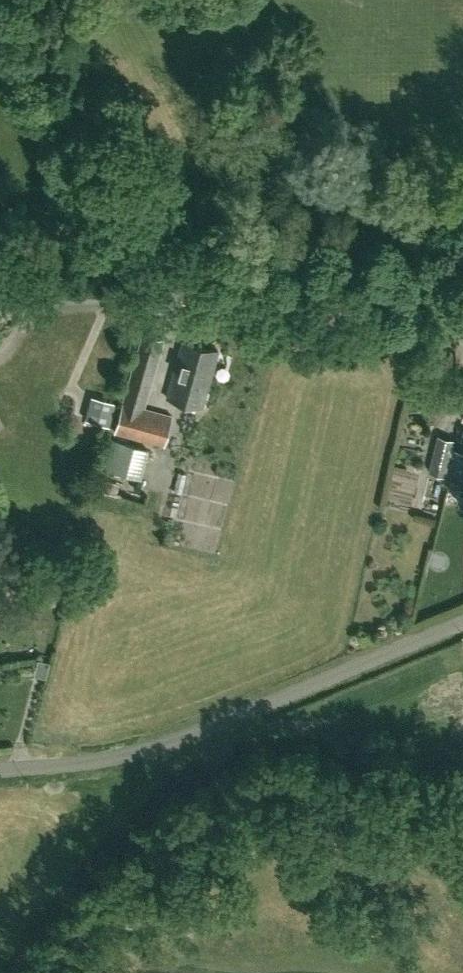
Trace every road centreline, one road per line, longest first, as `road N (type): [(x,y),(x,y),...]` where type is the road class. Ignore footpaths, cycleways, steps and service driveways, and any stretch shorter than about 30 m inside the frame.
road 1 (unclassified): [(0,771),(189,734),(462,621)]
road 2 (unclassified): [(462,339),(372,322),(114,245),(0,249)]

